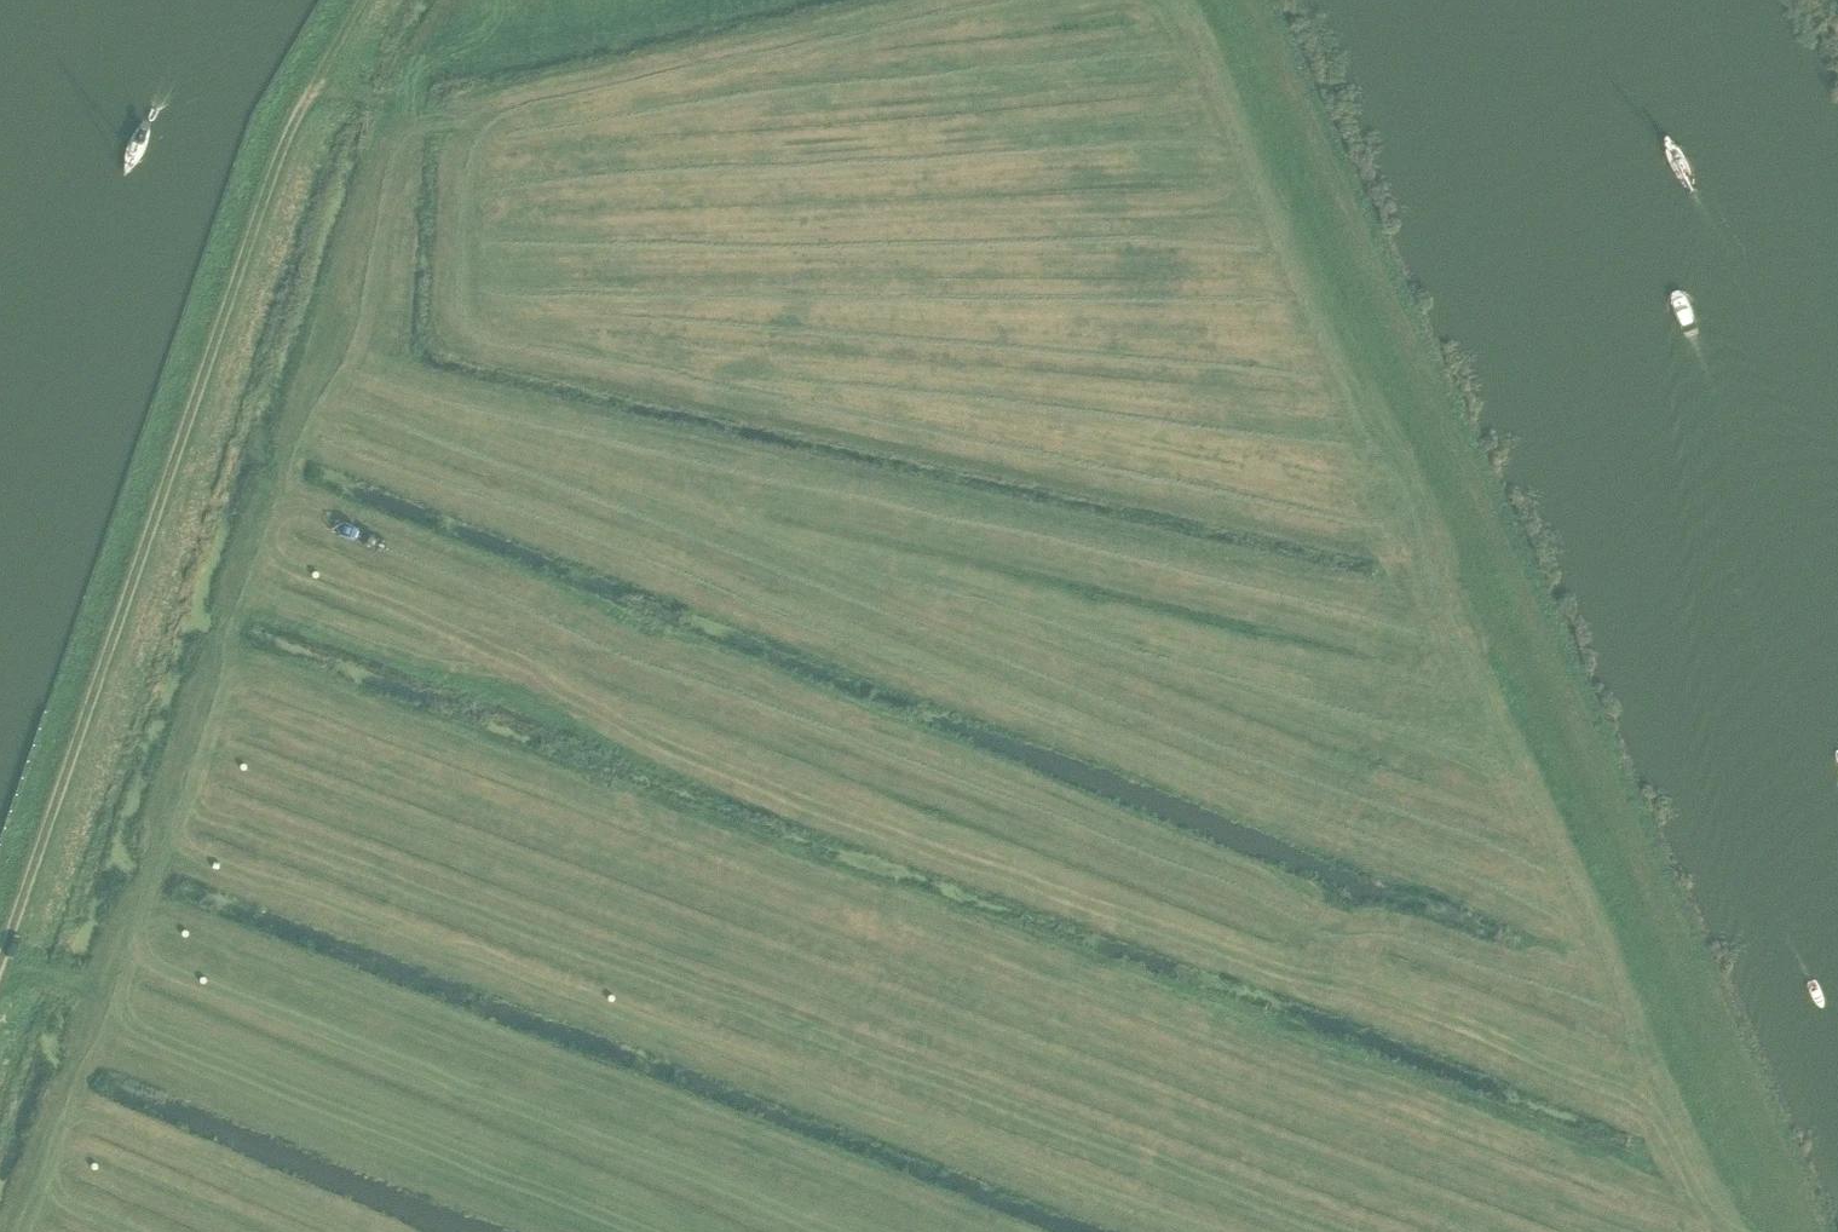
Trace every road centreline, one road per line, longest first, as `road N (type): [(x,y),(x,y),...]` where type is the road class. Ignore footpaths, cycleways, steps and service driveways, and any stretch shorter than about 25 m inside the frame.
road 1 (track): [(0,951),(191,425),(281,131),(365,0)]

